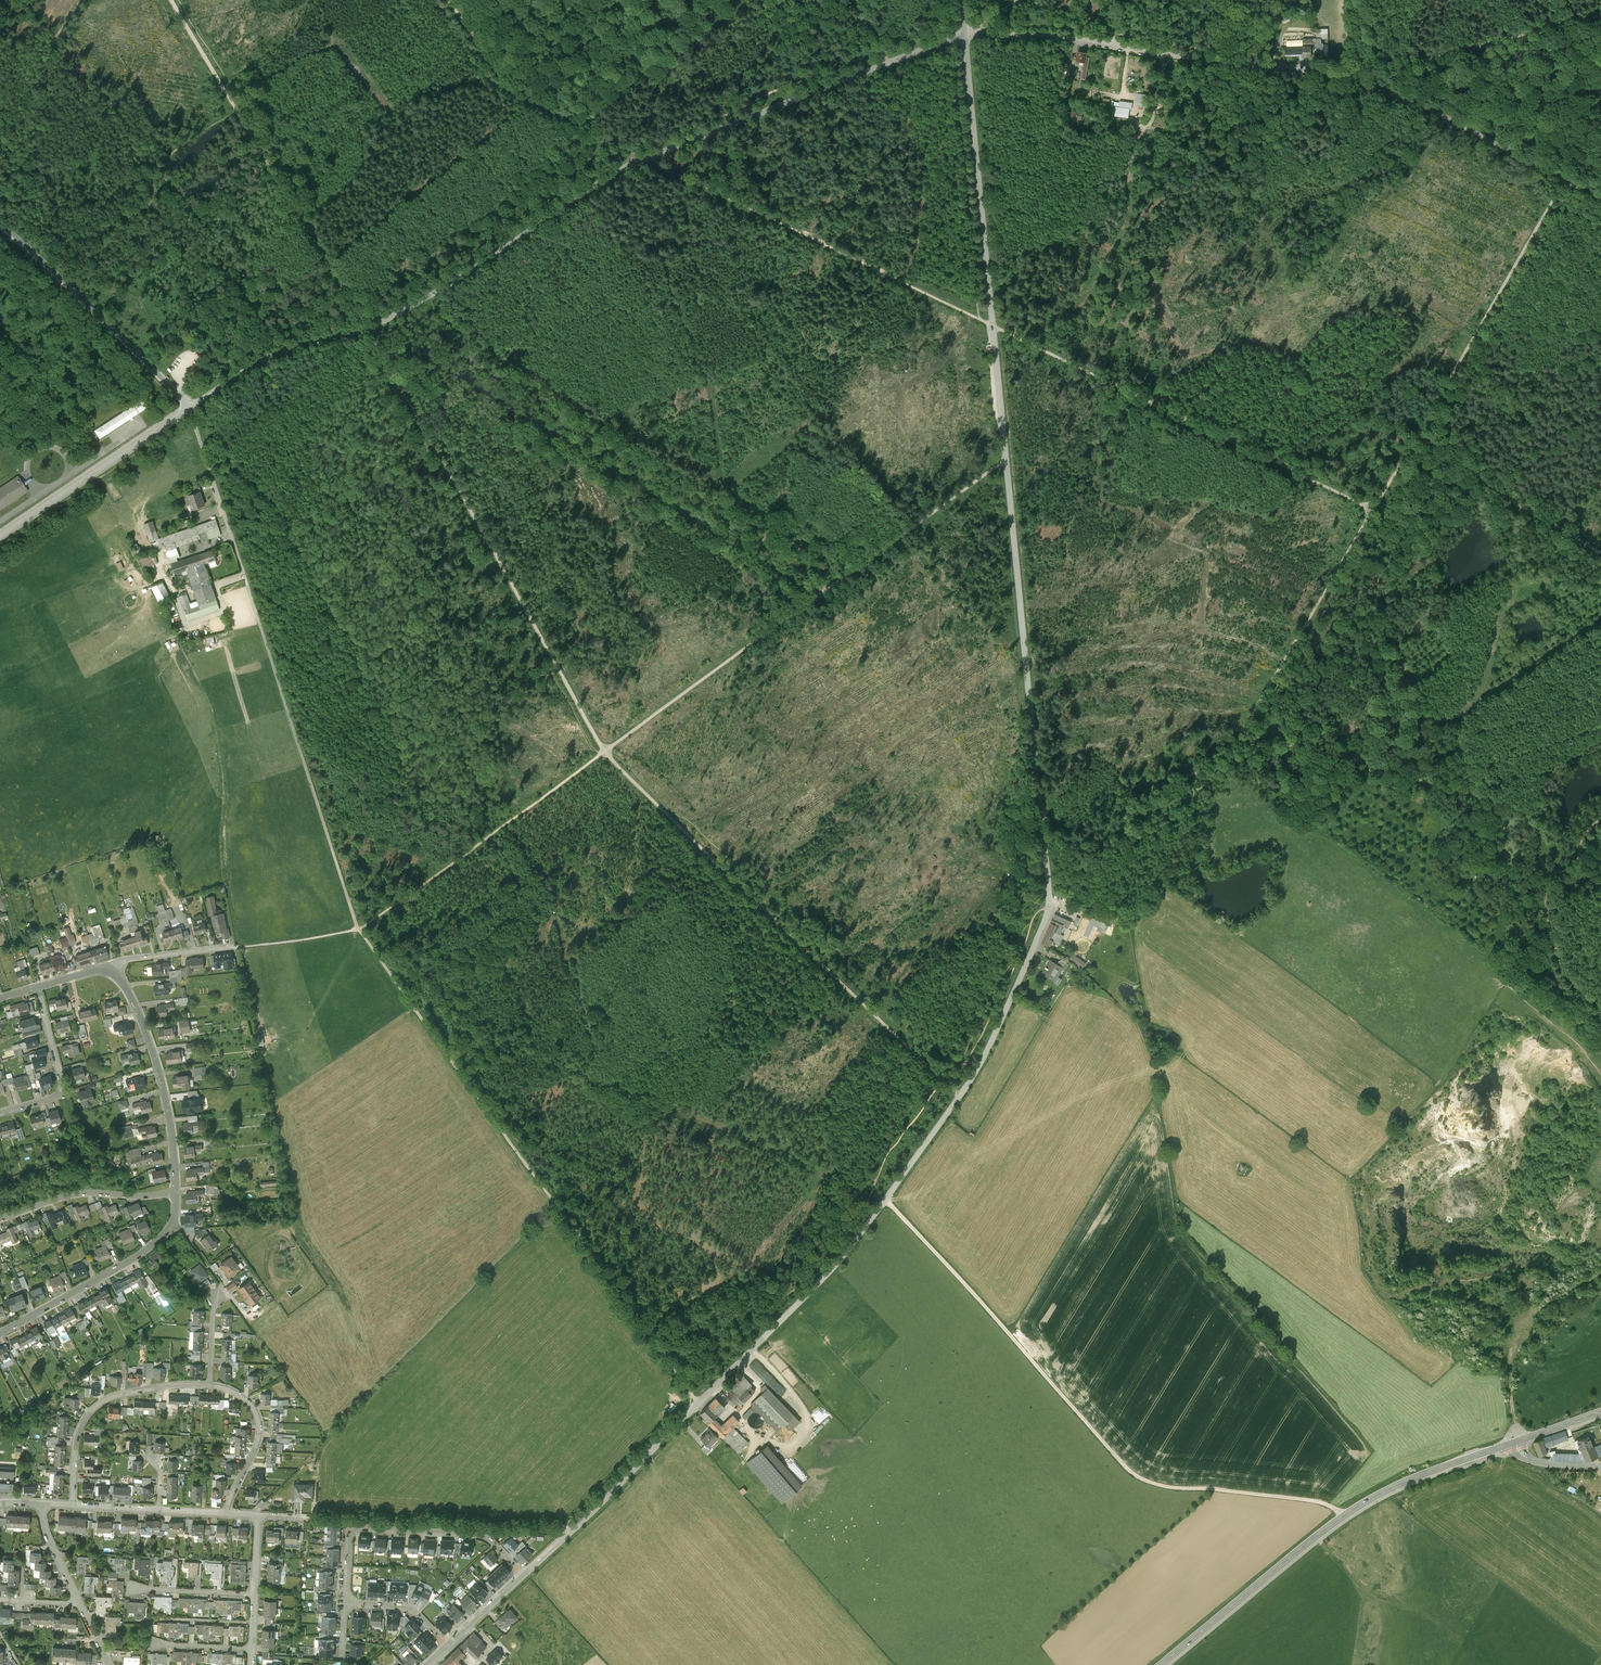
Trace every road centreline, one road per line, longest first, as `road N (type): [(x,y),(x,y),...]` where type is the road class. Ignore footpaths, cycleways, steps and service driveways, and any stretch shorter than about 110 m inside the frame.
road 1 (unclassified): [(700,1404),(835,1266),(960,1094),(1050,906),(964,31)]
road 2 (tertiary): [(964,31),(617,171),(426,298),(367,328),(270,357),(190,408)]
road 3 (unclassified): [(964,31),(1084,37),(1321,73),(1448,117),(1600,202)]
road 4 (track): [(1343,1517),(1314,1501),(1166,1487),(1136,1476),(891,1205),(867,1200)]
road 5 (track): [(691,1394),(633,1302),(359,929)]
road 6 (track): [(606,751),(362,316)]
road 7 (track): [(606,751),(1008,457)]
road 8 (track): [(960,1094),(606,751)]
road 9 (track): [(1600,1007),(1558,958),(1535,834),(1520,807),(1353,758),(1270,747)]
road 10 (track): [(442,380),(576,461),(593,429),(828,587)]
road 11 (track): [(1373,509),(1600,130)]
road 12 (track): [(979,318),(1373,509)]
road 13 (secondary): [(1517,1441),(1365,1502),(1158,1664)]
road 14 (track): [(232,539),(359,929)]
road 15 (track): [(627,148),(979,318)]
road 16 (track): [(359,929),(606,751)]
road 17 (track): [(362,316),(468,258),(544,204),(608,142)]
road 18 (track): [(979,318),(955,78),(934,32)]
road 19 (track): [(1373,509),(1228,760)]
road 20 (track): [(627,148),(663,143),(843,60),(883,52)]
road 21 (track): [(1270,747),(1148,790),(1098,883),(1069,905)]
road 22 (residential): [(0,224),(190,408)]
road 23 (track): [(1600,15),(1351,81)]
road 24 (residential): [(524,1575),(480,1536),(361,1527),(350,1537),(347,1601)]
road 25 (residential): [(524,1575),(700,1404)]
road 26 (residential): [(105,970),(132,999),(157,1063),(176,1192)]
road 27 (residential): [(176,1192),(173,1225),(137,1258),(0,1334)]
road 28 (tertiary): [(190,408),(0,537)]
road 29 (track): [(362,316),(242,121)]
road 30 (residential): [(209,1385),(125,1393),(93,1409),(76,1439),(72,1505)]
road 31 (track): [(1418,433),(1457,469),(1600,555)]
road 32 (track): [(449,0),(516,96),(608,142)]
road 33 (track): [(81,0),(45,62),(30,166),(0,197)]
road 34 (residential): [(176,1192),(74,1195),(0,1221)]
road 35 (residential): [(37,988),(63,1088),(55,1099),(0,1114)]
road 36 (residential): [(228,1515),(260,1426),(244,1396),(209,1385)]
road 37 (track): [(1510,1388),(1512,1356),(1532,1314),(1600,1274)]
road 38 (track): [(28,248),(96,235),(165,199)]
road 39 (track): [(943,1080),(888,1154),(867,1200)]
road 40 (track): [(242,121),(171,0)]
road 41 (track): [(231,947),(359,929)]
road 42 (residential): [(105,970),(231,947)]
road 43 (residential): [(255,1595),(133,1588)]

